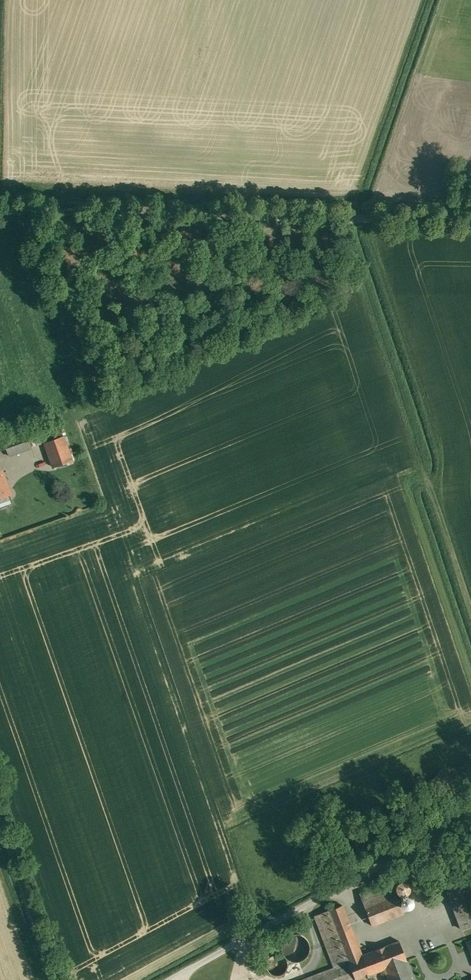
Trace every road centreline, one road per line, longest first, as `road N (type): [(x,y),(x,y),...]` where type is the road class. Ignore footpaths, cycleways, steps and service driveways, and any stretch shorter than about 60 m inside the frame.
road 1 (unclassified): [(0,208),(470,221)]
road 2 (unclassified): [(170,979),(470,821)]
road 3 (unclassified): [(56,979),(0,813)]

